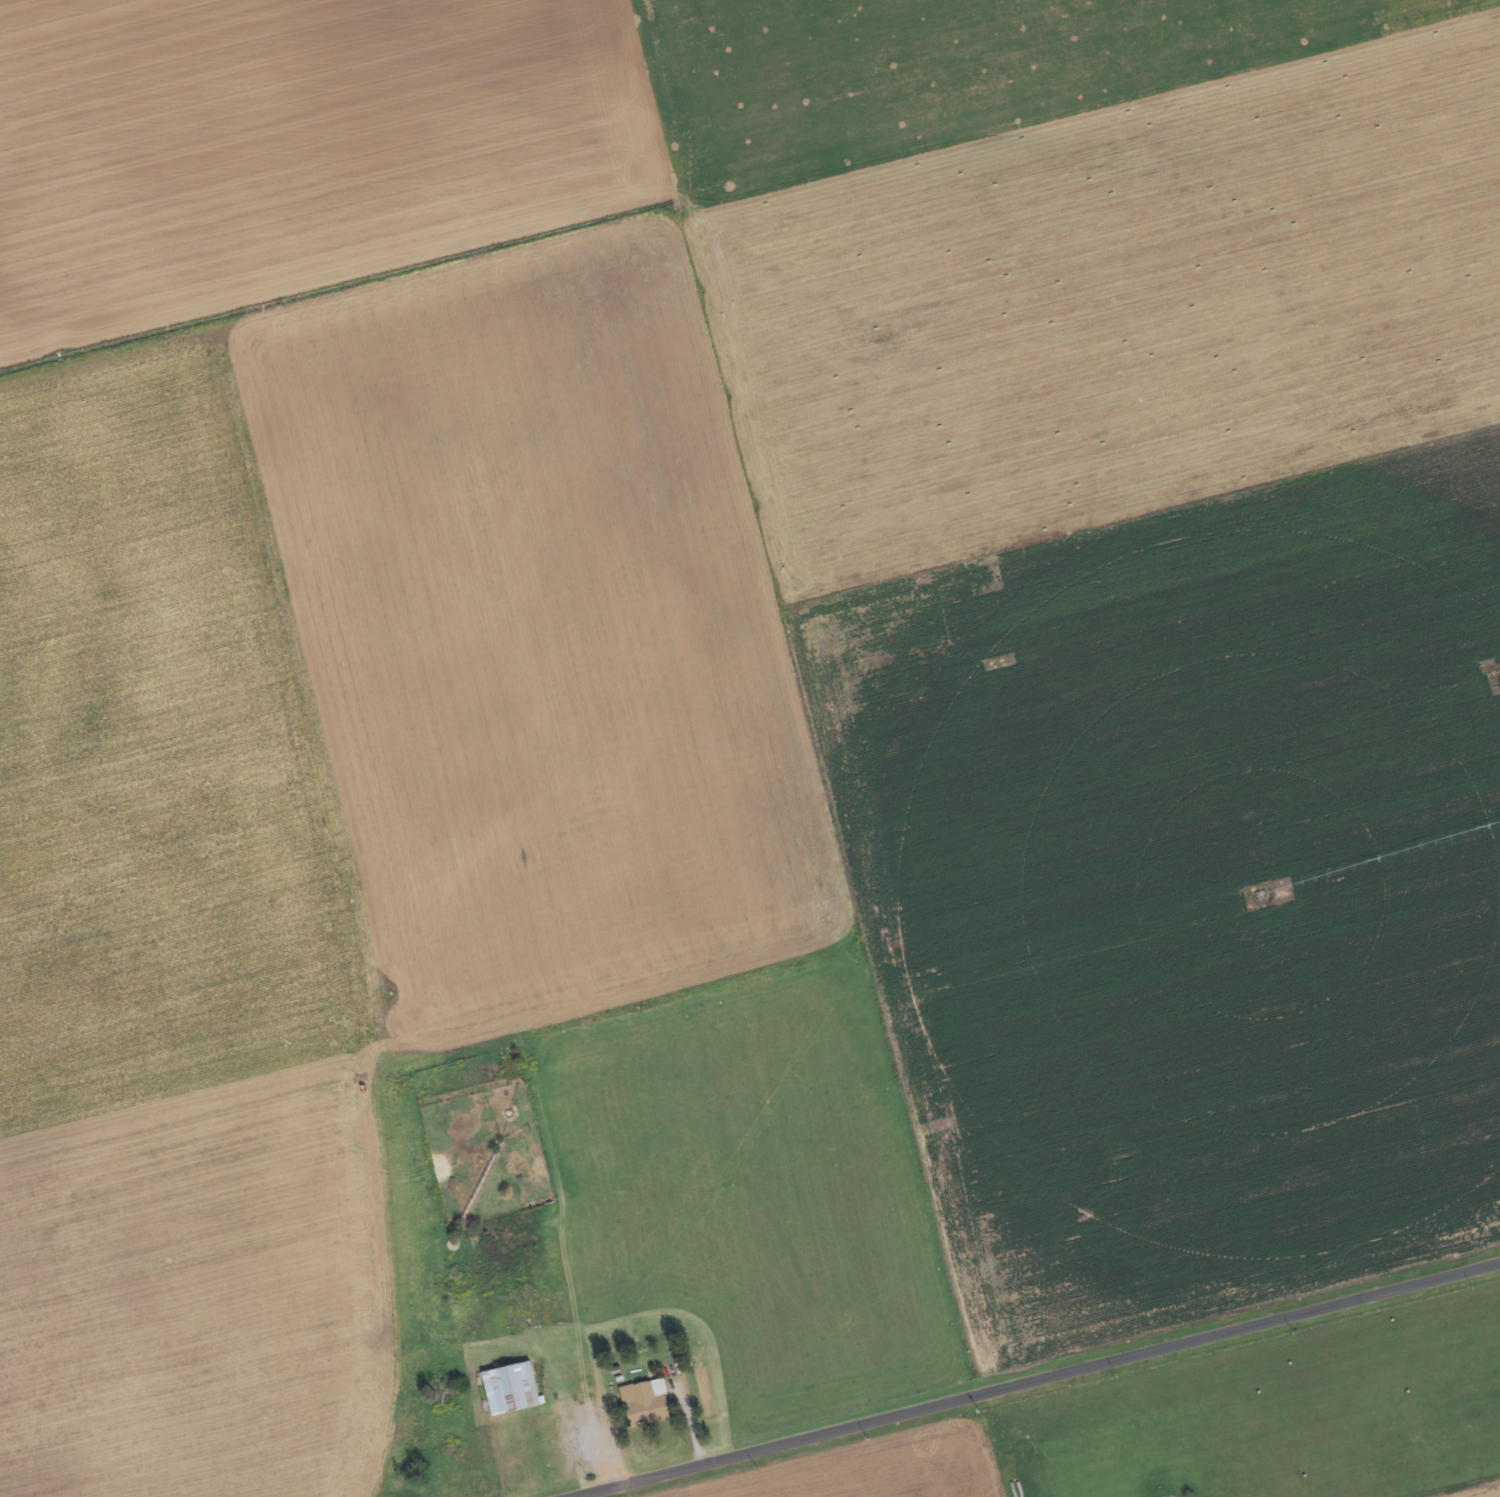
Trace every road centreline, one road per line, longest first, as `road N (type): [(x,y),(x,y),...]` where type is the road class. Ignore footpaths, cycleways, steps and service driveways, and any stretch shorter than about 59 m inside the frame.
road 1 (residential): [(577,1496),(1499,1264)]

